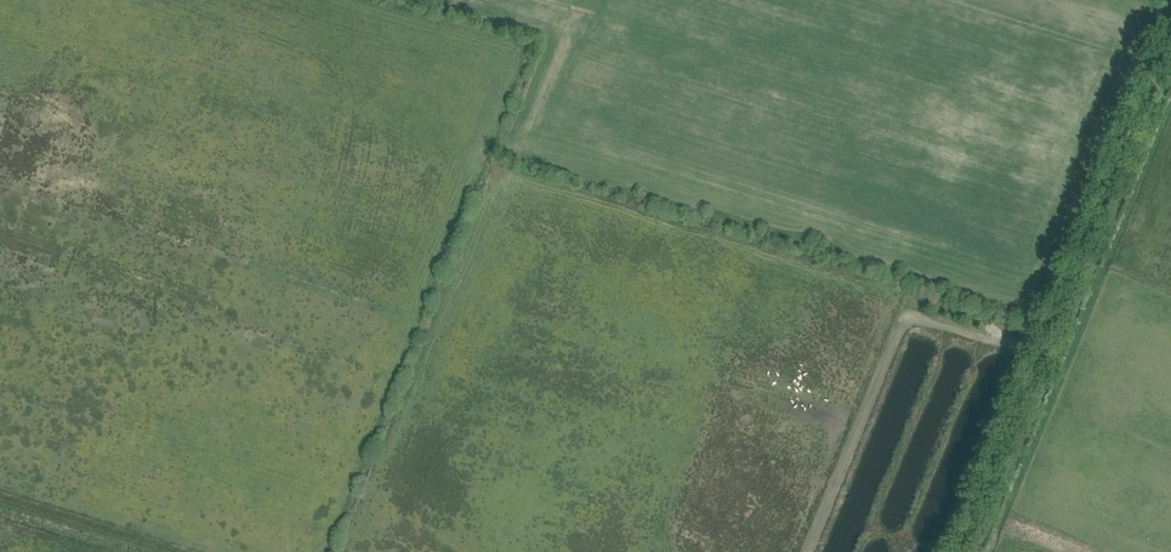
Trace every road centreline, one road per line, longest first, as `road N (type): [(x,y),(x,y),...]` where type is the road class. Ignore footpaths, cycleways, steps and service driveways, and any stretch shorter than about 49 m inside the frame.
road 1 (track): [(1170,34),(958,551)]

